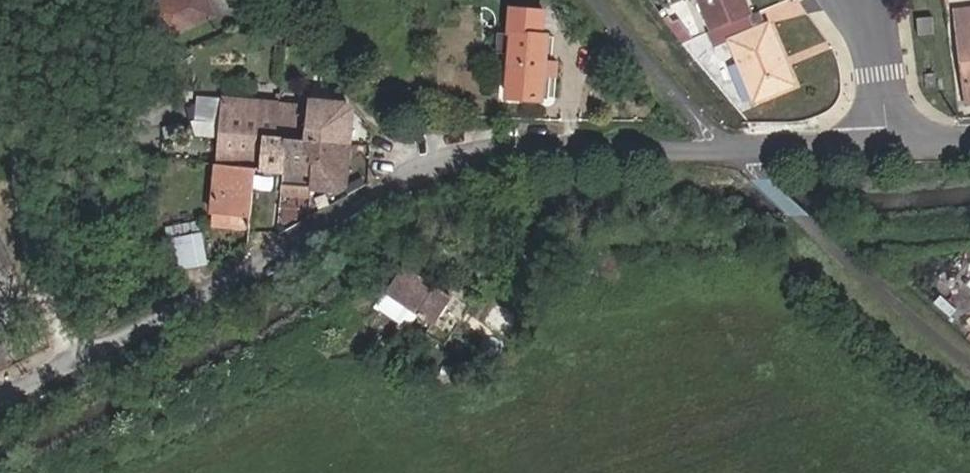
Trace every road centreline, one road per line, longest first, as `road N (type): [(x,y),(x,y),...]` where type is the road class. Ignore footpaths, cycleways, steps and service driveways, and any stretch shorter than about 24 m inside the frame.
road 1 (unclassified): [(889,148),(476,154),(0,387)]
road 2 (track): [(82,344),(43,268),(32,210),(34,118),(64,75),(149,0)]
road 3 (residential): [(889,148),(868,21)]

